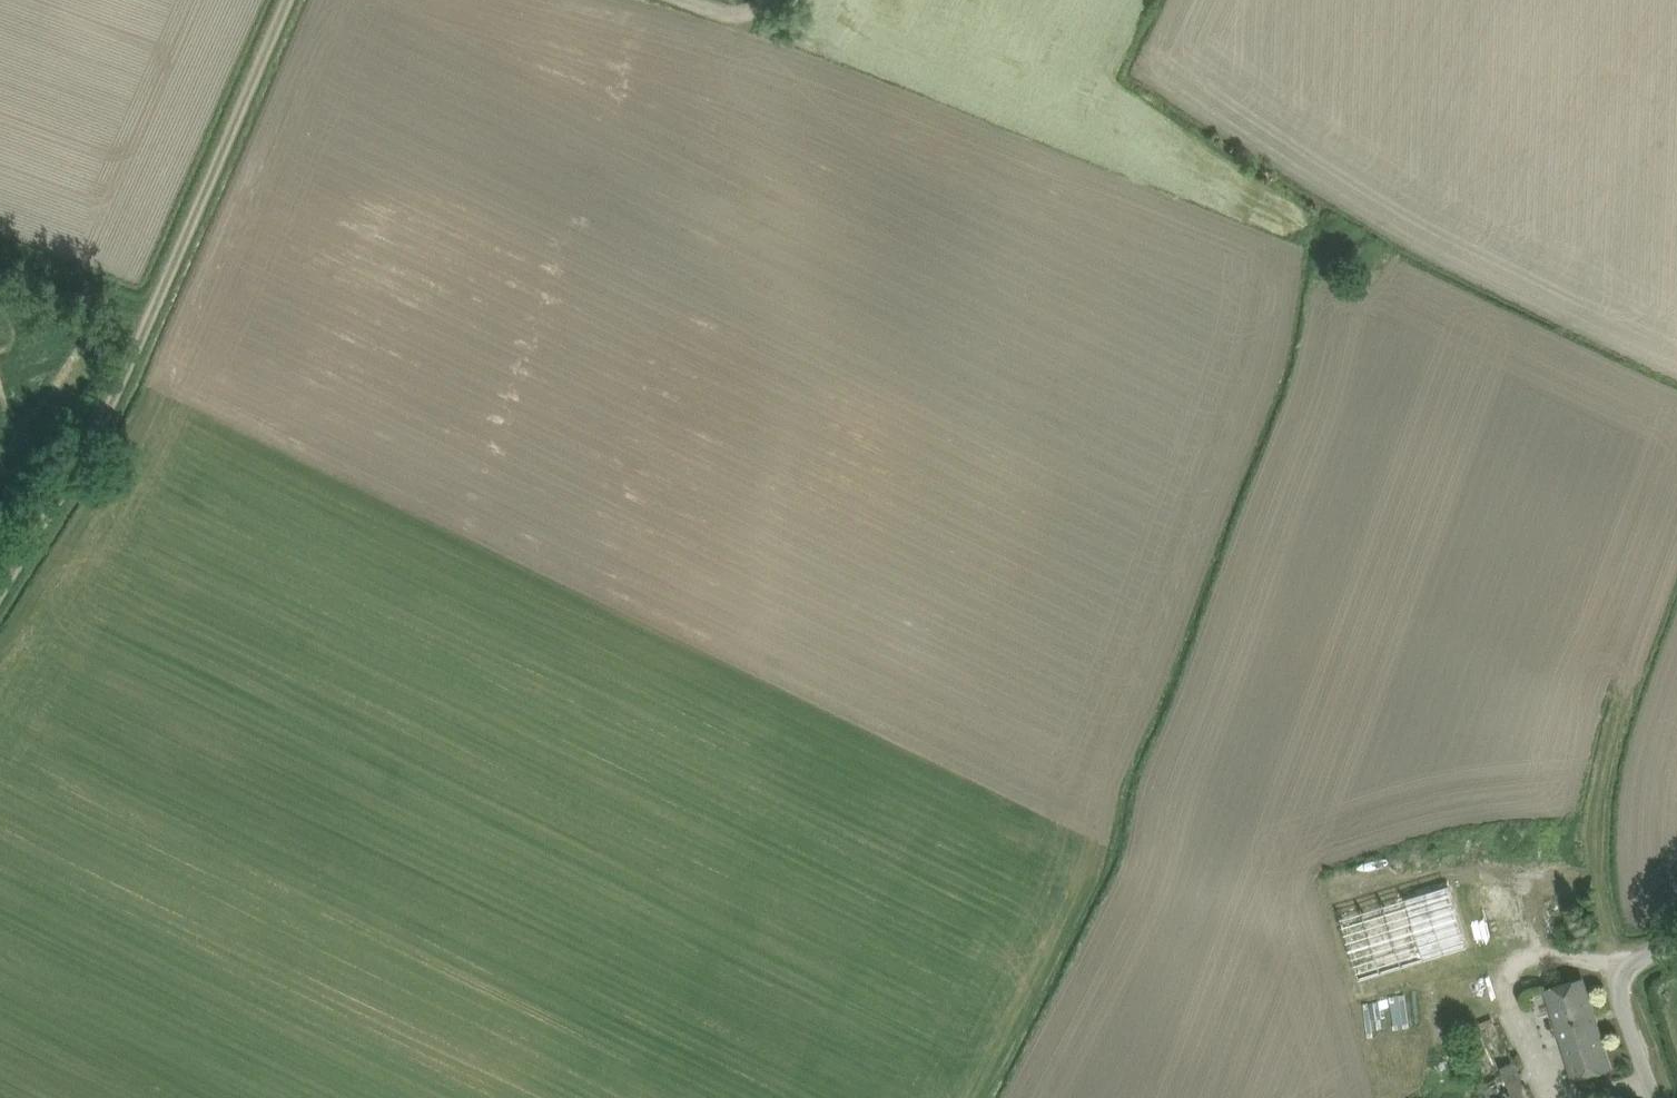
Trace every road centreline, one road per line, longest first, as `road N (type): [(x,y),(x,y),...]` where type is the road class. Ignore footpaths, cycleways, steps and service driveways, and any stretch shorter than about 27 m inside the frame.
road 1 (track): [(0,589),(41,525),(191,225),(291,0)]
road 2 (unclassified): [(1656,1097),(1621,1005),(1629,958),(1676,942)]

